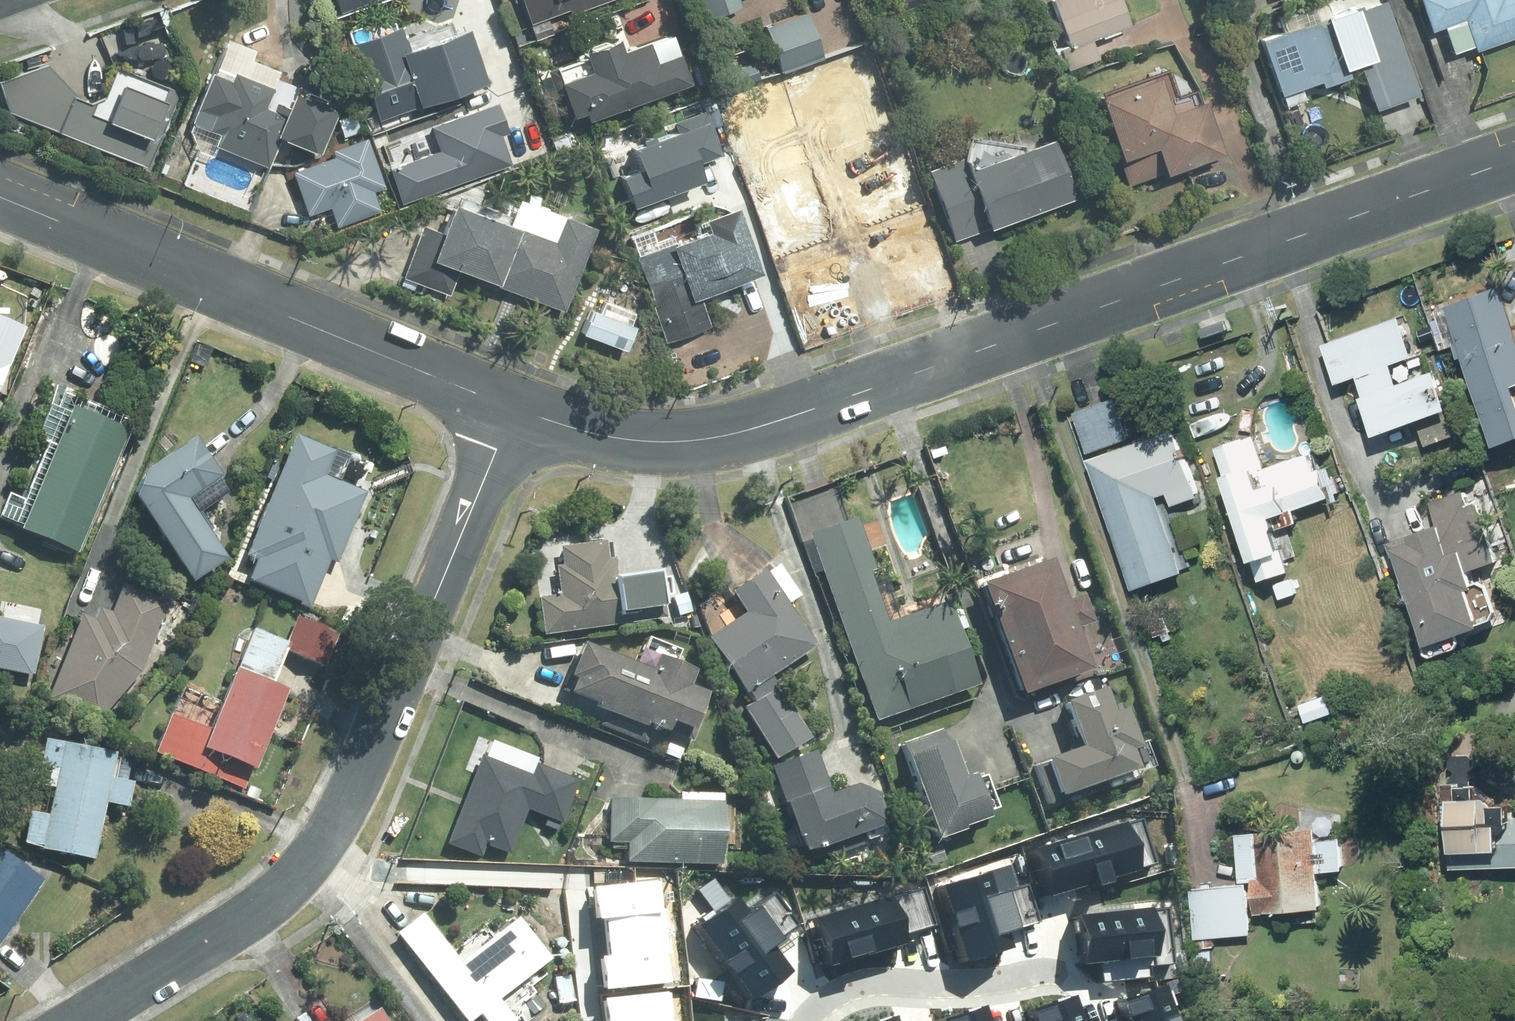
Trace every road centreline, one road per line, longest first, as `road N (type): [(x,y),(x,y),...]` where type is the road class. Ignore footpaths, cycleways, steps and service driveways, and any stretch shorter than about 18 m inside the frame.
road 1 (tertiary): [(516,411),(596,436),(726,437),(1514,158)]
road 2 (residential): [(516,411),(351,791),(311,860),(263,908),(82,1020)]
road 3 (tertiary): [(0,197),(516,411)]

